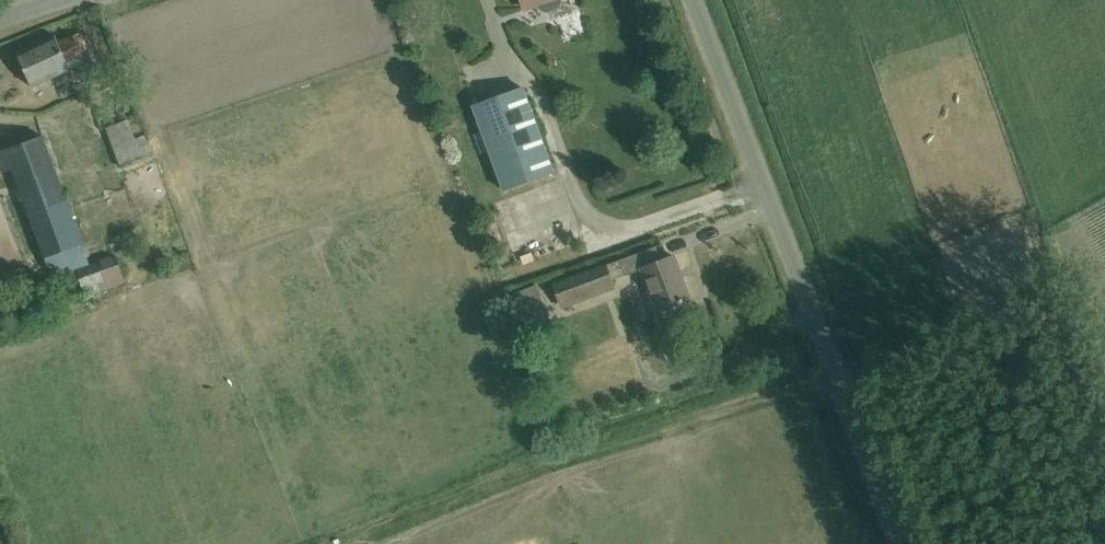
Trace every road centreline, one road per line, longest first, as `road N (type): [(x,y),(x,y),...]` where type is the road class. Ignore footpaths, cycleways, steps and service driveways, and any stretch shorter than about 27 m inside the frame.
road 1 (unclassified): [(896,543),(693,0)]

